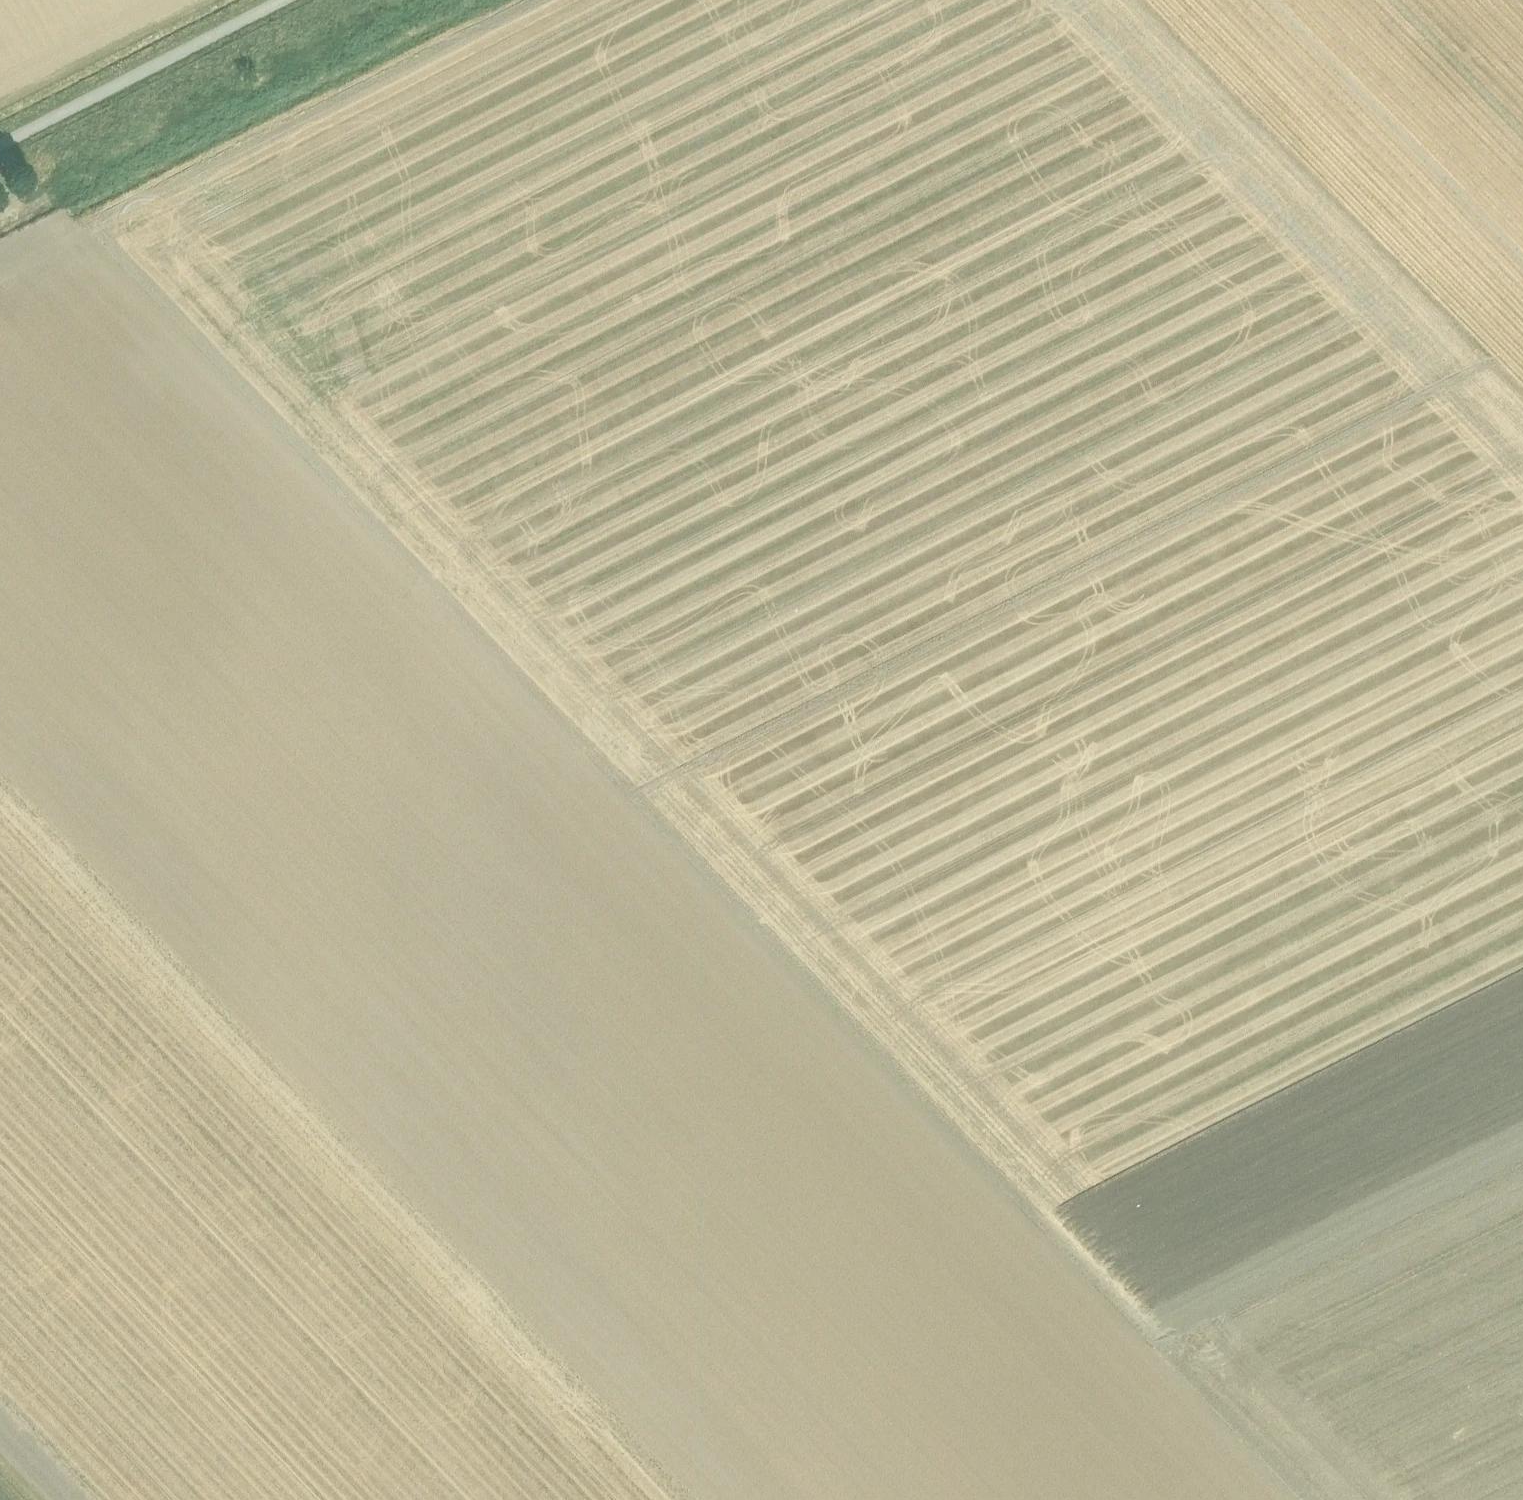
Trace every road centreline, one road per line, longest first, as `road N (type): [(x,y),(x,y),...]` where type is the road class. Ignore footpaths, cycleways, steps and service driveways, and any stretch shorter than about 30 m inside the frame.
road 1 (unclassified): [(0,145),(283,0)]

